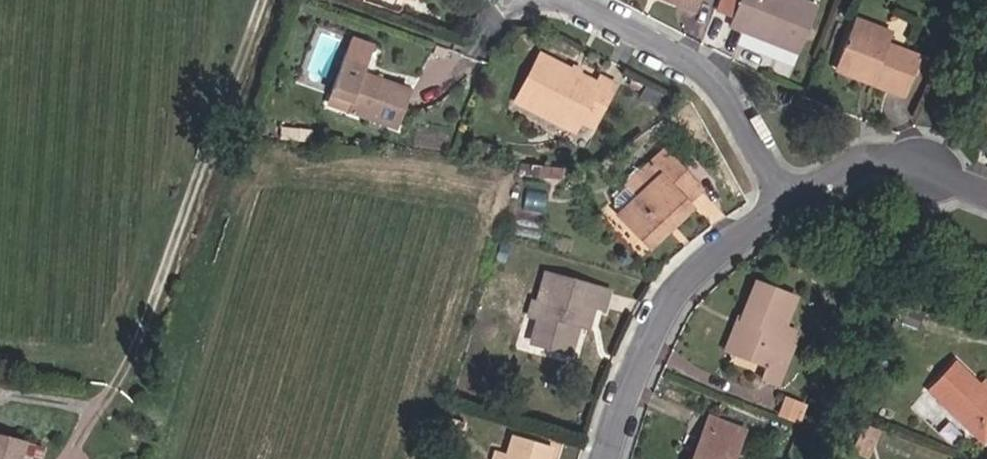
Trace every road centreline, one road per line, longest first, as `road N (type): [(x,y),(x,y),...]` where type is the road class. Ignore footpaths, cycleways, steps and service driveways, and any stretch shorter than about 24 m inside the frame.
road 1 (residential): [(780,215),(724,103),(685,66),(548,0)]
road 2 (residential): [(780,215),(697,272),(663,308),(610,458)]
road 3 (residential): [(986,201),(886,163),(849,168),(780,215)]

